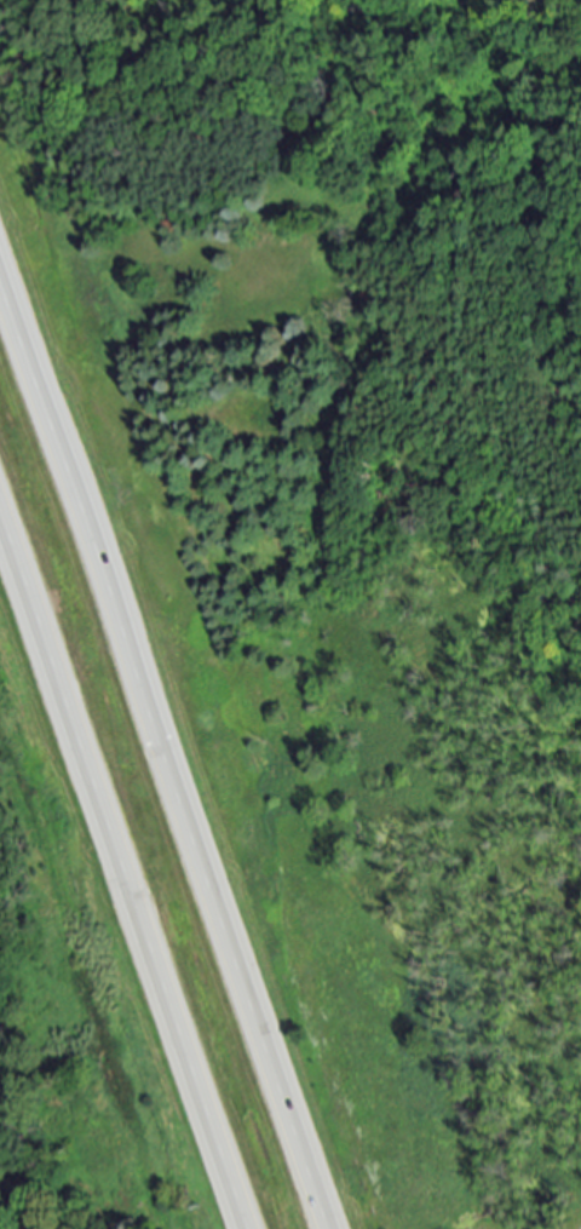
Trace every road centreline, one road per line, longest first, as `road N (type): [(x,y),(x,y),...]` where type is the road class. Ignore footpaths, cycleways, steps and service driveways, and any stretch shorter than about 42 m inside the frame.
road 1 (motorway): [(339,1228),(0,245)]
road 2 (motorway): [(0,484),(256,1228)]

